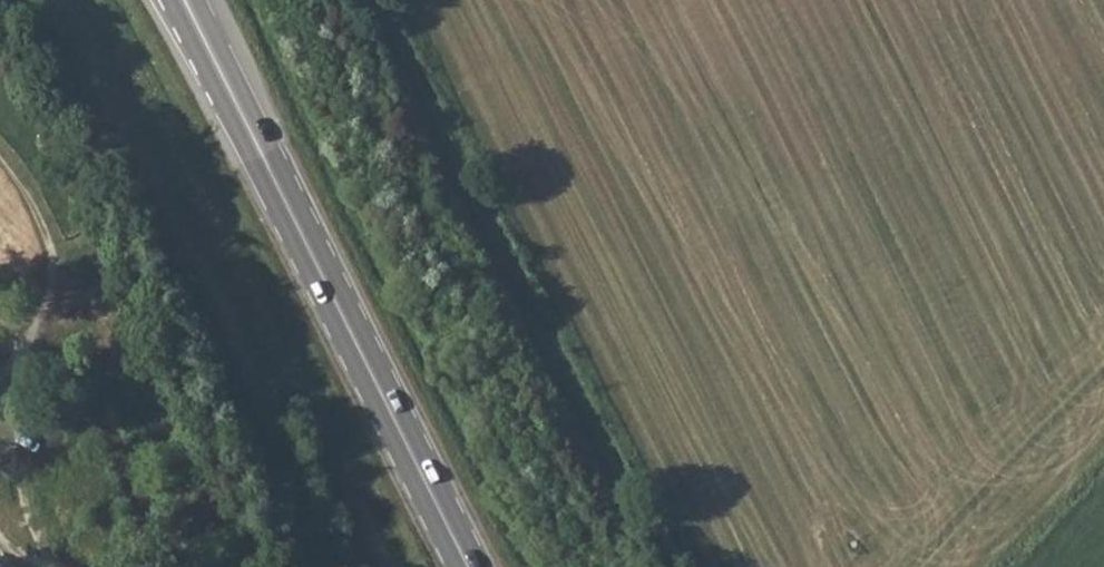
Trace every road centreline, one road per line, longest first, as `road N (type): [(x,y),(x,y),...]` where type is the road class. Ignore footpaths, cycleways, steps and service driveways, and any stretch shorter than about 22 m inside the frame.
road 1 (primary): [(467,566),(218,67)]

